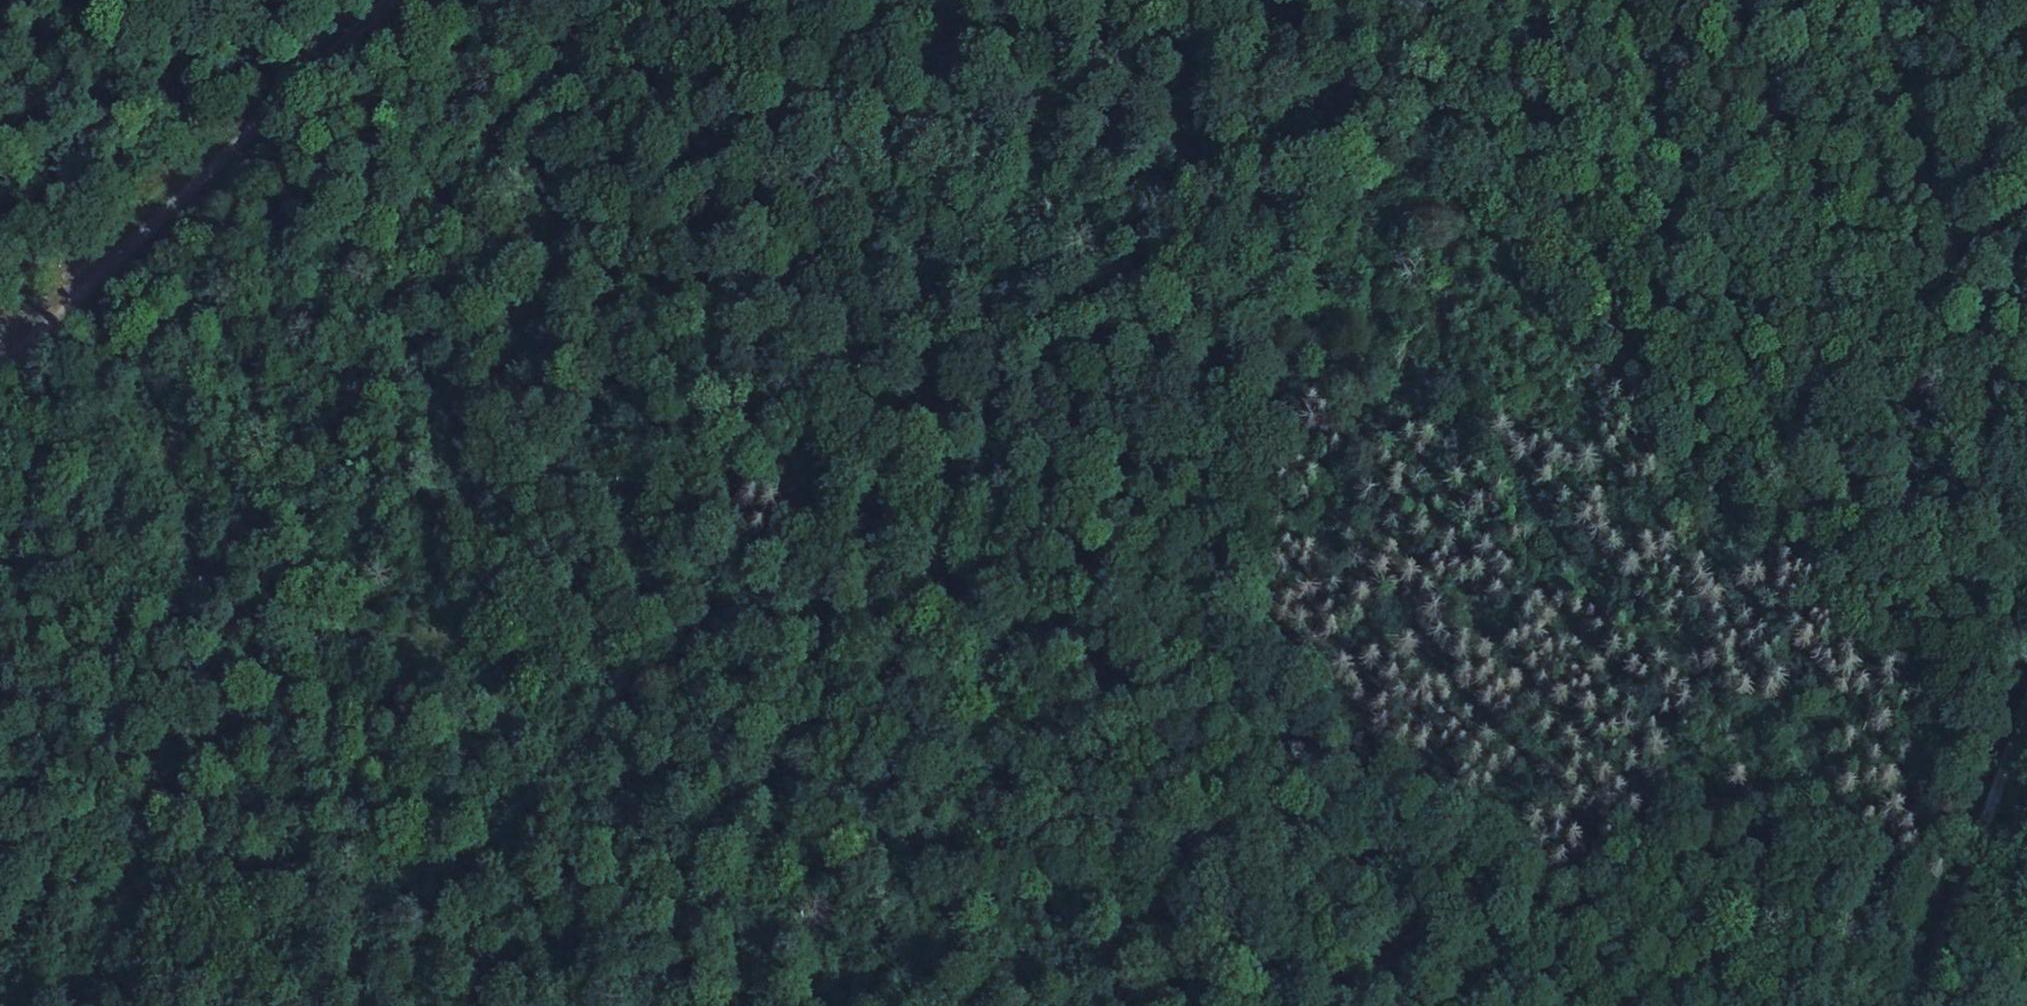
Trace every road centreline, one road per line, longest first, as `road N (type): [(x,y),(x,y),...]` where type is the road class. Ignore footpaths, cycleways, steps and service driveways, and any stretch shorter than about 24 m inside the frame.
road 1 (track): [(91,273),(384,0)]
road 2 (track): [(1950,931),(2026,732)]
road 3 (track): [(0,365),(91,273)]

